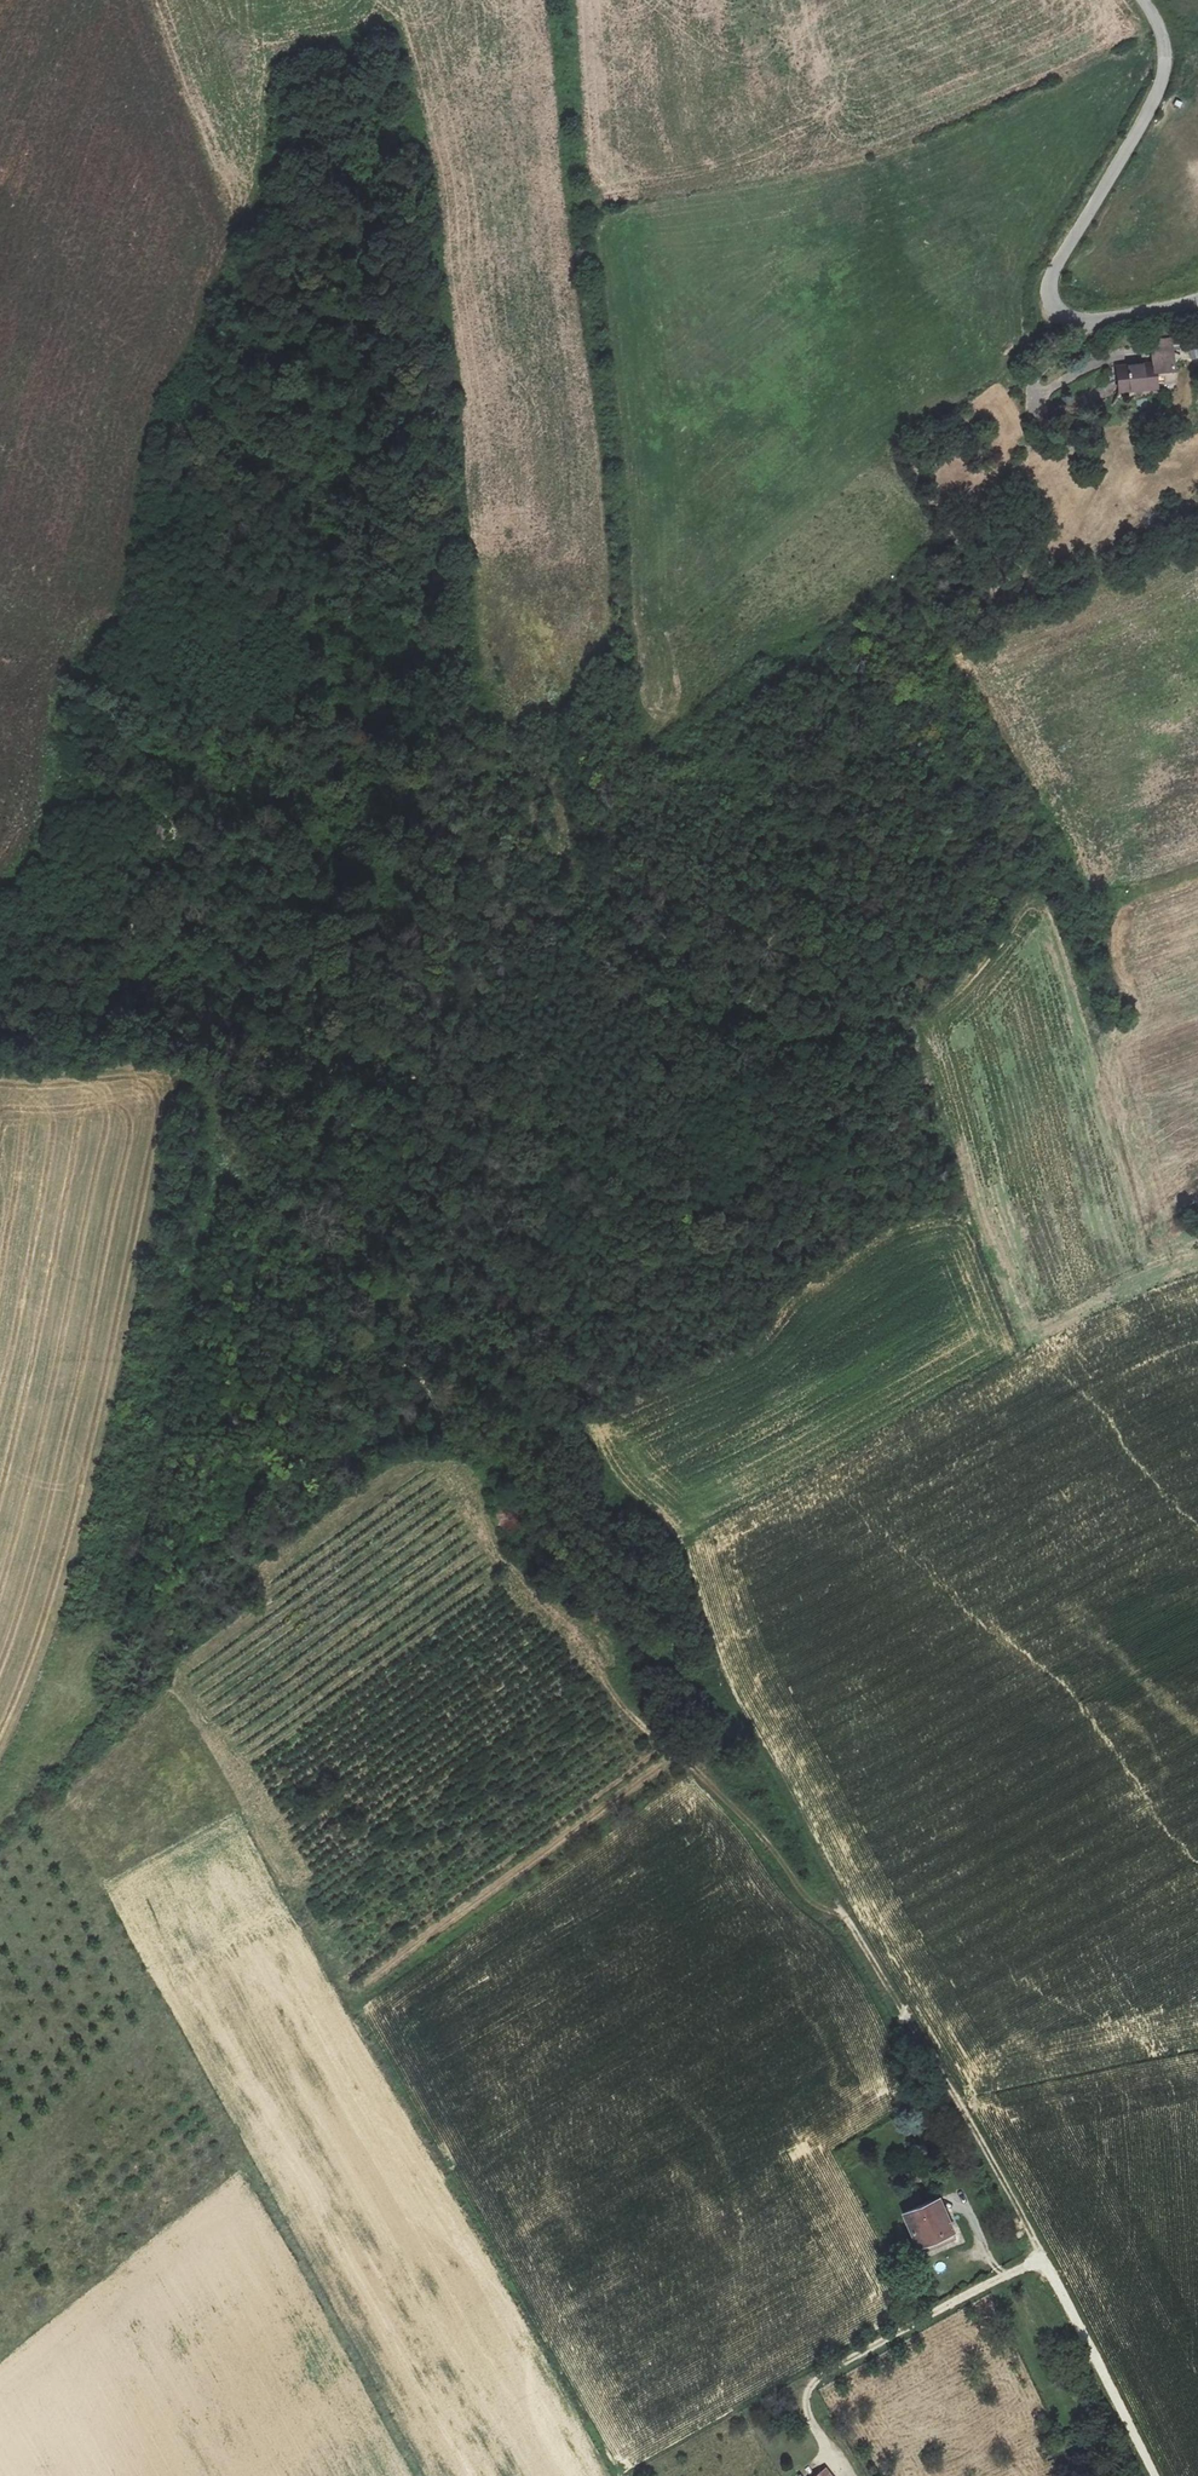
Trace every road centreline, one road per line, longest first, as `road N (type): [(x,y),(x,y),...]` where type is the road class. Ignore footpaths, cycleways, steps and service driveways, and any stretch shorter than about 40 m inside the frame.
road 1 (unclassified): [(1143,0),(1163,41),(1164,75),(1055,268),(1049,295),(1062,313),(1085,321),(1197,299)]
road 2 (track): [(1043,2261),(840,1908)]
road 3 (track): [(1043,2261),(1156,2475)]

